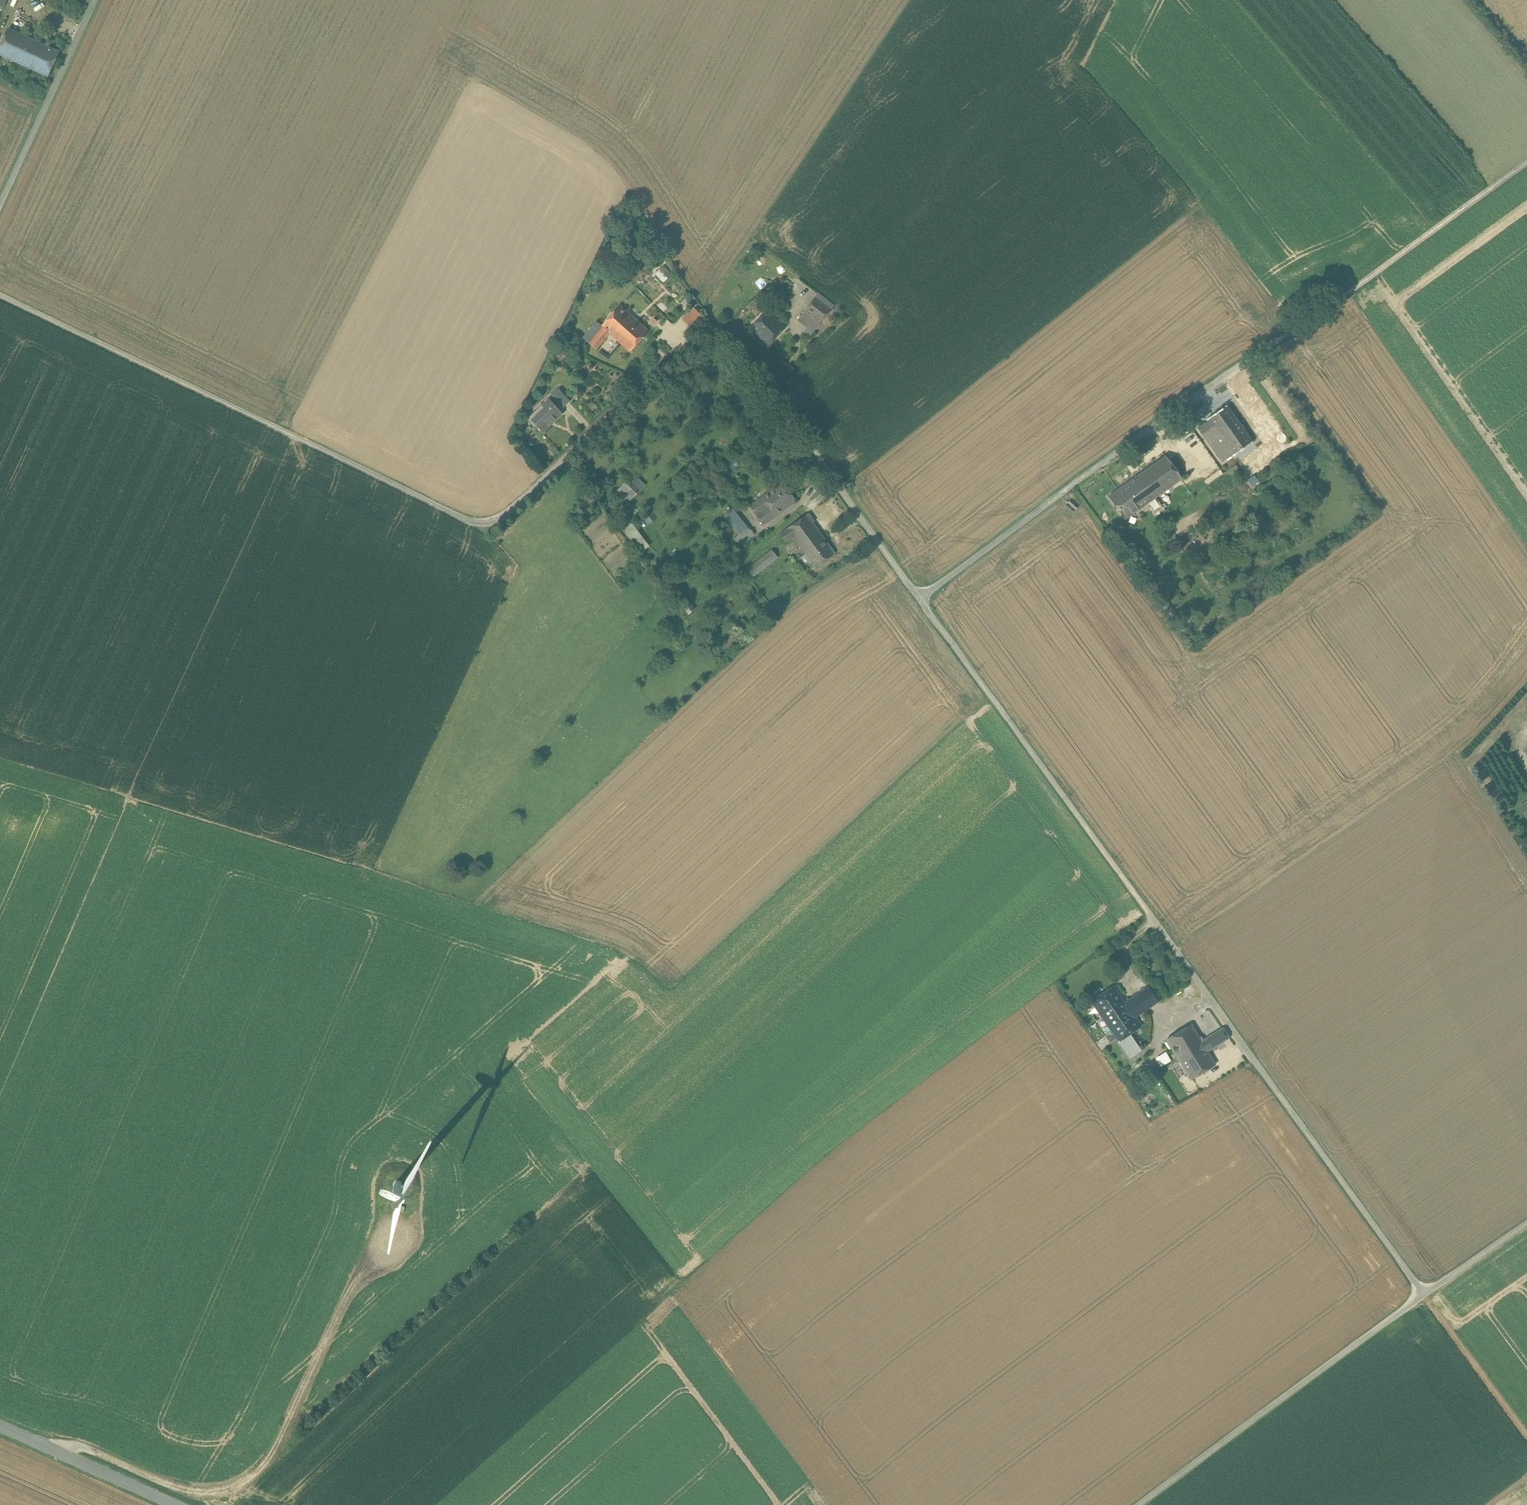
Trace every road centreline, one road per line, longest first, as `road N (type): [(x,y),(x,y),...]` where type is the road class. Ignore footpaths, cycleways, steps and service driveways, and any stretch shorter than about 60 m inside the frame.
road 1 (unclassified): [(0,295),(476,519),(512,509),(686,348),(730,333),(920,591)]
road 2 (unclassified): [(920,591),(1422,1291),(1526,1219)]
road 3 (unclassified): [(920,591),(1526,162)]
road 4 (track): [(54,1448),(76,1447),(179,1486),(247,1479),(276,1447),(392,1217)]
road 5 (track): [(1148,1504),(1422,1291)]
road 6 (residential): [(97,0),(0,207)]
road 7 (unclassified): [(180,1504),(0,1424)]

